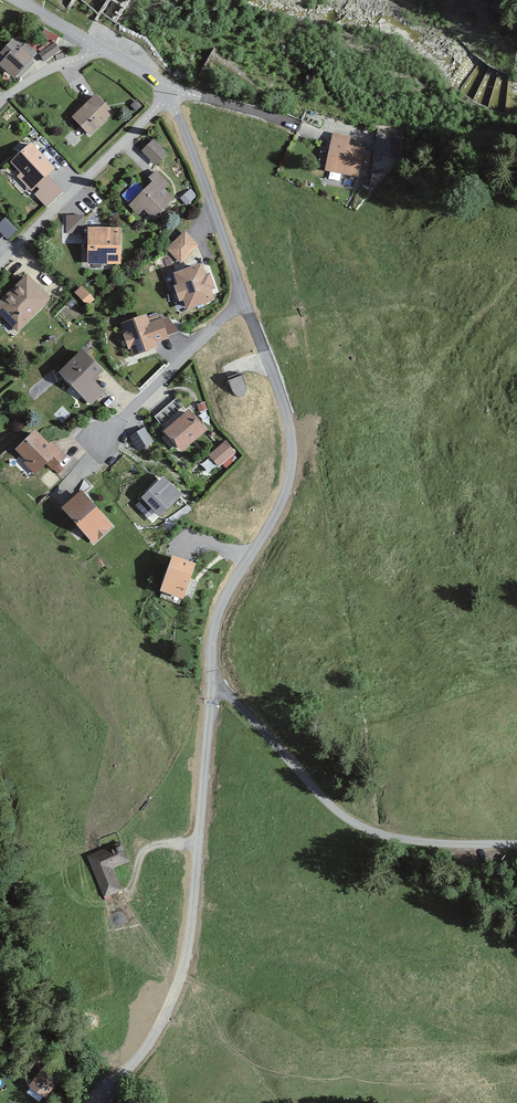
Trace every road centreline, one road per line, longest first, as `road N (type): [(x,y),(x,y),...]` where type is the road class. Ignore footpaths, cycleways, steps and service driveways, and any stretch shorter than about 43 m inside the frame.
road 1 (unclassified): [(212,676),(181,975),(145,1050),(89,1102)]
road 2 (residential): [(212,676),(224,599),(281,505),(292,463),(285,405),(244,297)]
road 3 (unclassified): [(516,845),(403,840),(349,820),(212,676)]
road 4 (residential): [(168,93),(0,263)]
road 5 (residential): [(244,297),(168,93)]
road 6 (residential): [(244,297),(90,450)]

